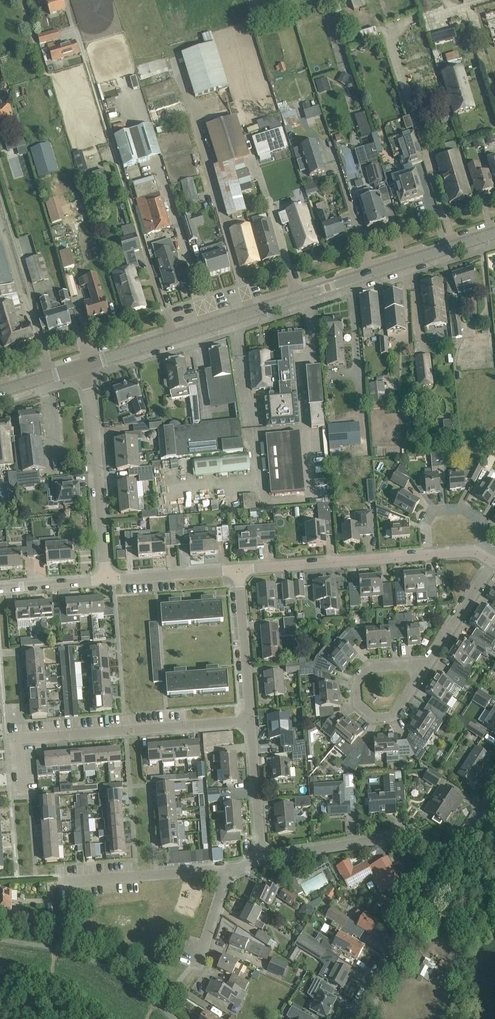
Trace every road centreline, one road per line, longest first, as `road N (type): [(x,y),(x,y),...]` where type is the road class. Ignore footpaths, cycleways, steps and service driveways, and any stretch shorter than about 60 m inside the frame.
road 1 (residential): [(171,337),(68,0)]
road 2 (tertiary): [(171,337),(494,232)]
road 3 (residential): [(21,797),(16,739),(251,720)]
road 4 (residential): [(106,579),(82,366)]
road 5 (residential): [(51,375),(0,185)]
road 6 (residential): [(451,857),(402,835),(262,858)]
road 7 (residential): [(428,554),(239,569)]
road 8 (residential): [(351,1018),(451,857)]
road 9 (residential): [(229,870),(61,882)]
road 10 (residential): [(251,720),(239,569)]
road 11 (residential): [(262,858),(251,720)]
road 12 (residential): [(106,579),(239,569)]
road 13 (residential): [(480,554),(483,521),(464,509),(432,511),(425,524),(428,554)]
road 14 (residential): [(422,671),(493,562)]

